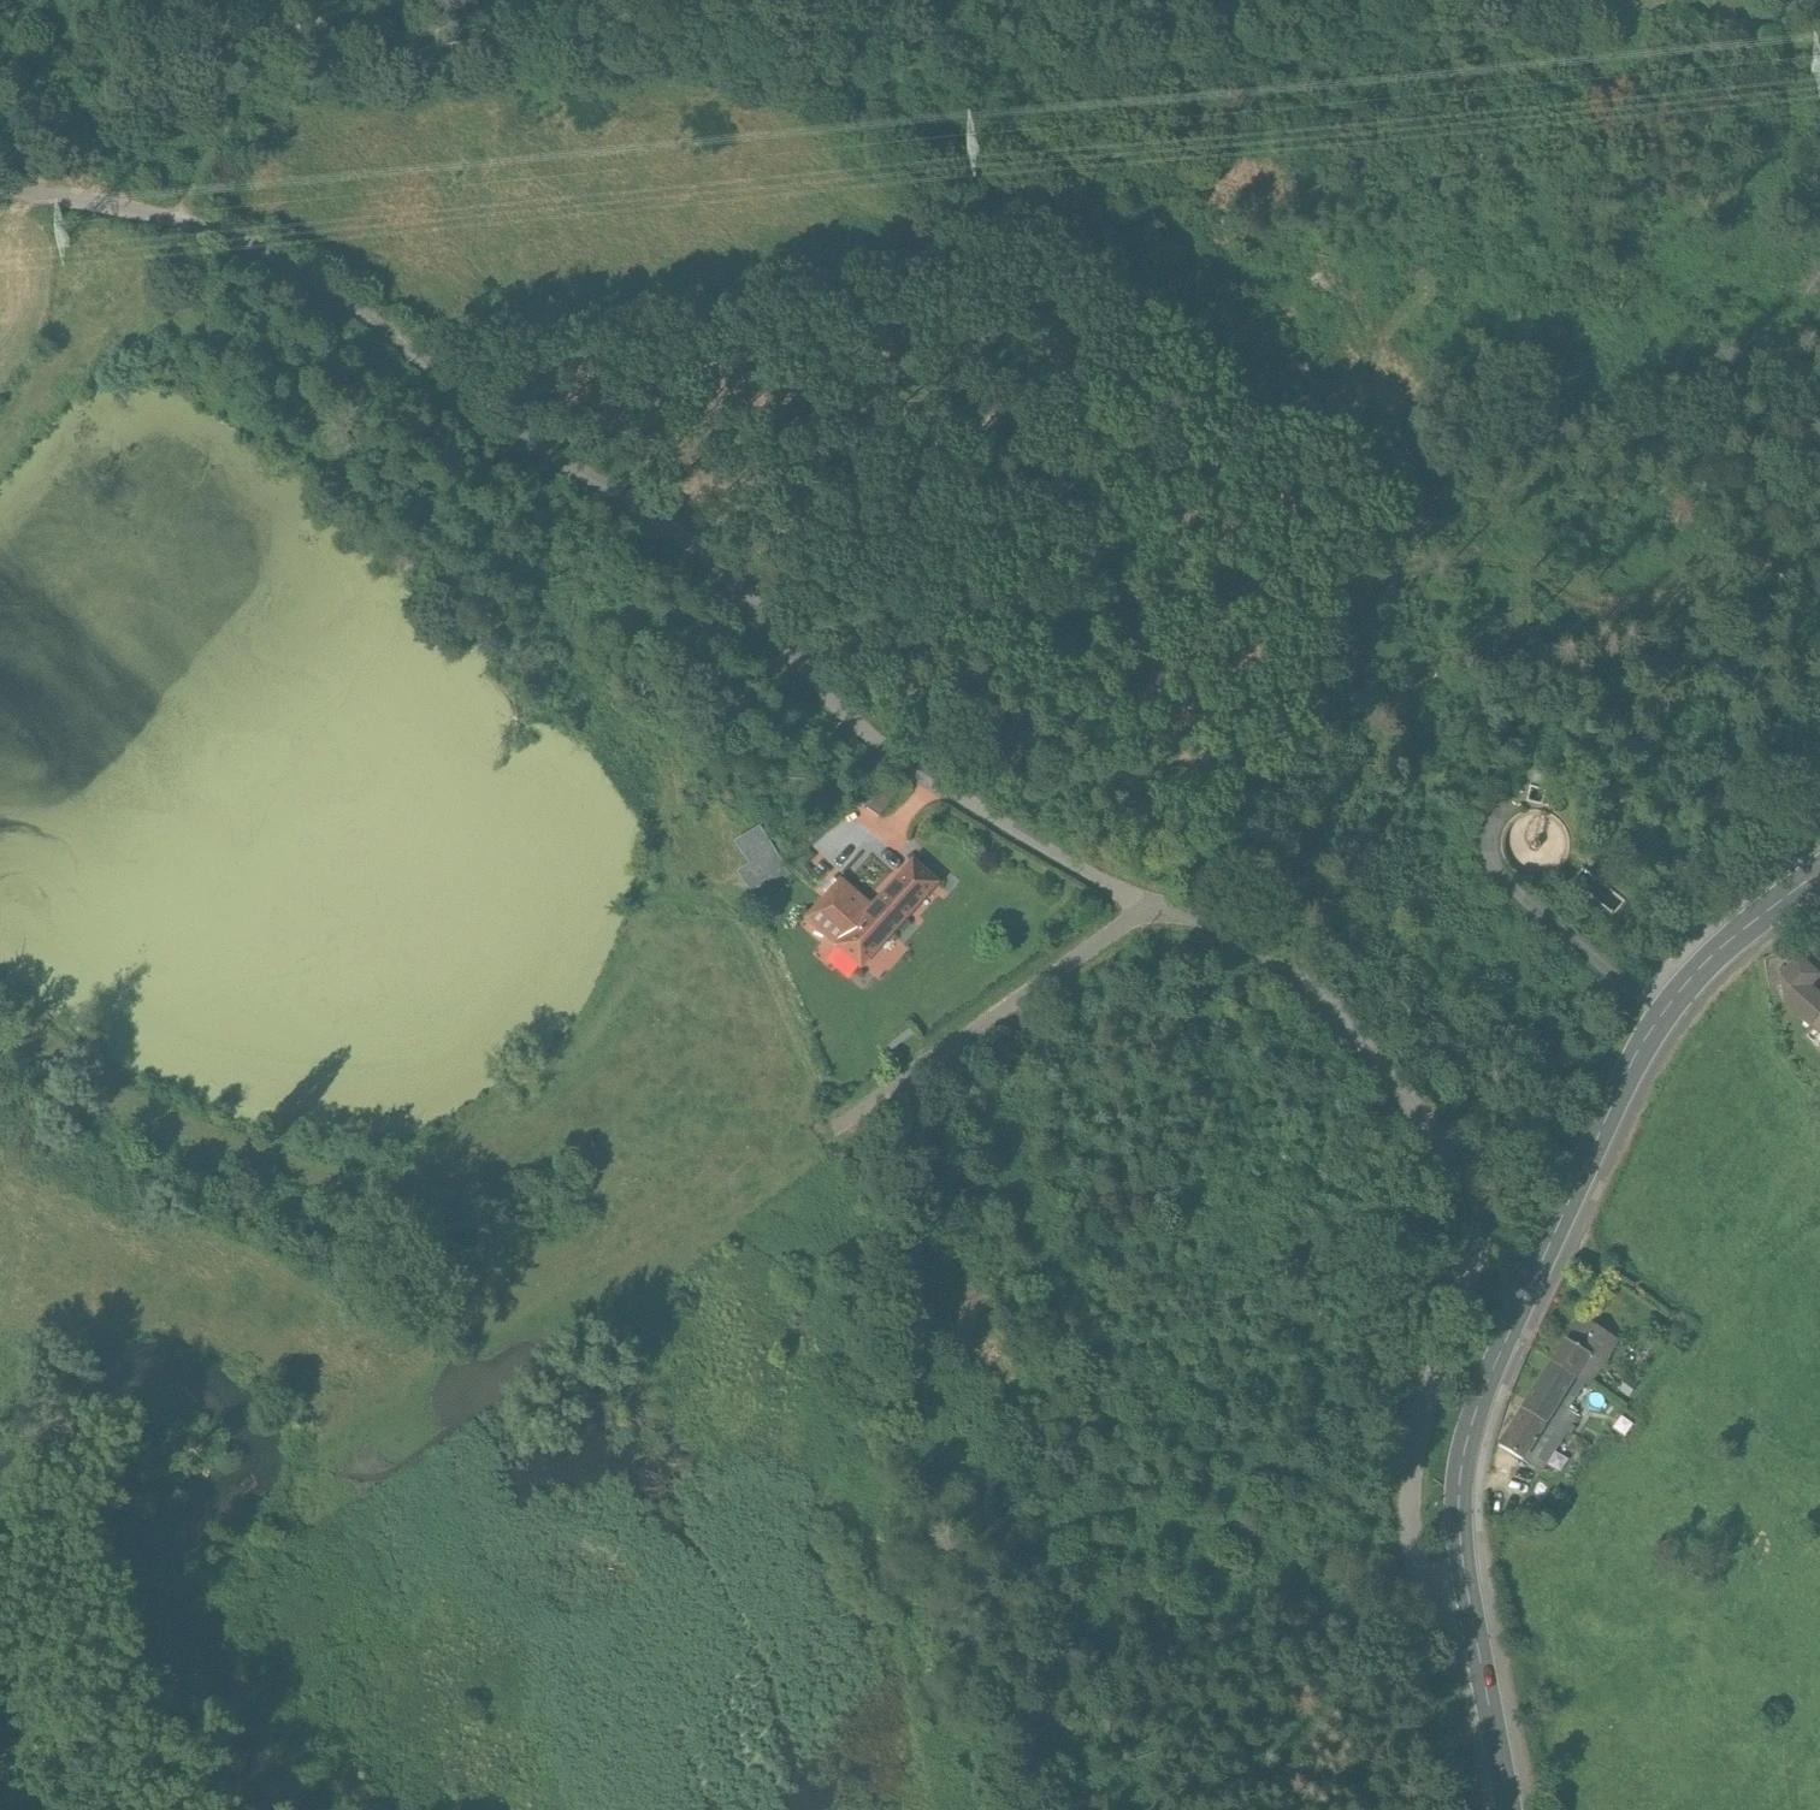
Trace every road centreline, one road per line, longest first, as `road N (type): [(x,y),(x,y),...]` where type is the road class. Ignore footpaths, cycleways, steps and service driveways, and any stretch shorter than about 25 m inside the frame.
road 1 (unclassified): [(180,225),(260,249),(321,284),(487,415),(664,521),(892,753),(1152,910)]
road 2 (unclassified): [(1152,910),(1197,918),(1259,944),(1301,974),(1468,1173),(1478,1232),(1472,1268),(1411,1453),(1405,1496),(1419,1576),(1455,1631),(1472,1629)]
road 3 (tertiary): [(1472,1629),(1460,1521),(1465,1457),(1533,1280),(1663,1016),(1730,943),(1819,874)]
road 4 (unclassified): [(1152,910),(826,1137)]
road 5 (tertiary): [(1510,1809),(1472,1629)]
road 6 (unclassified): [(180,225),(0,190)]

